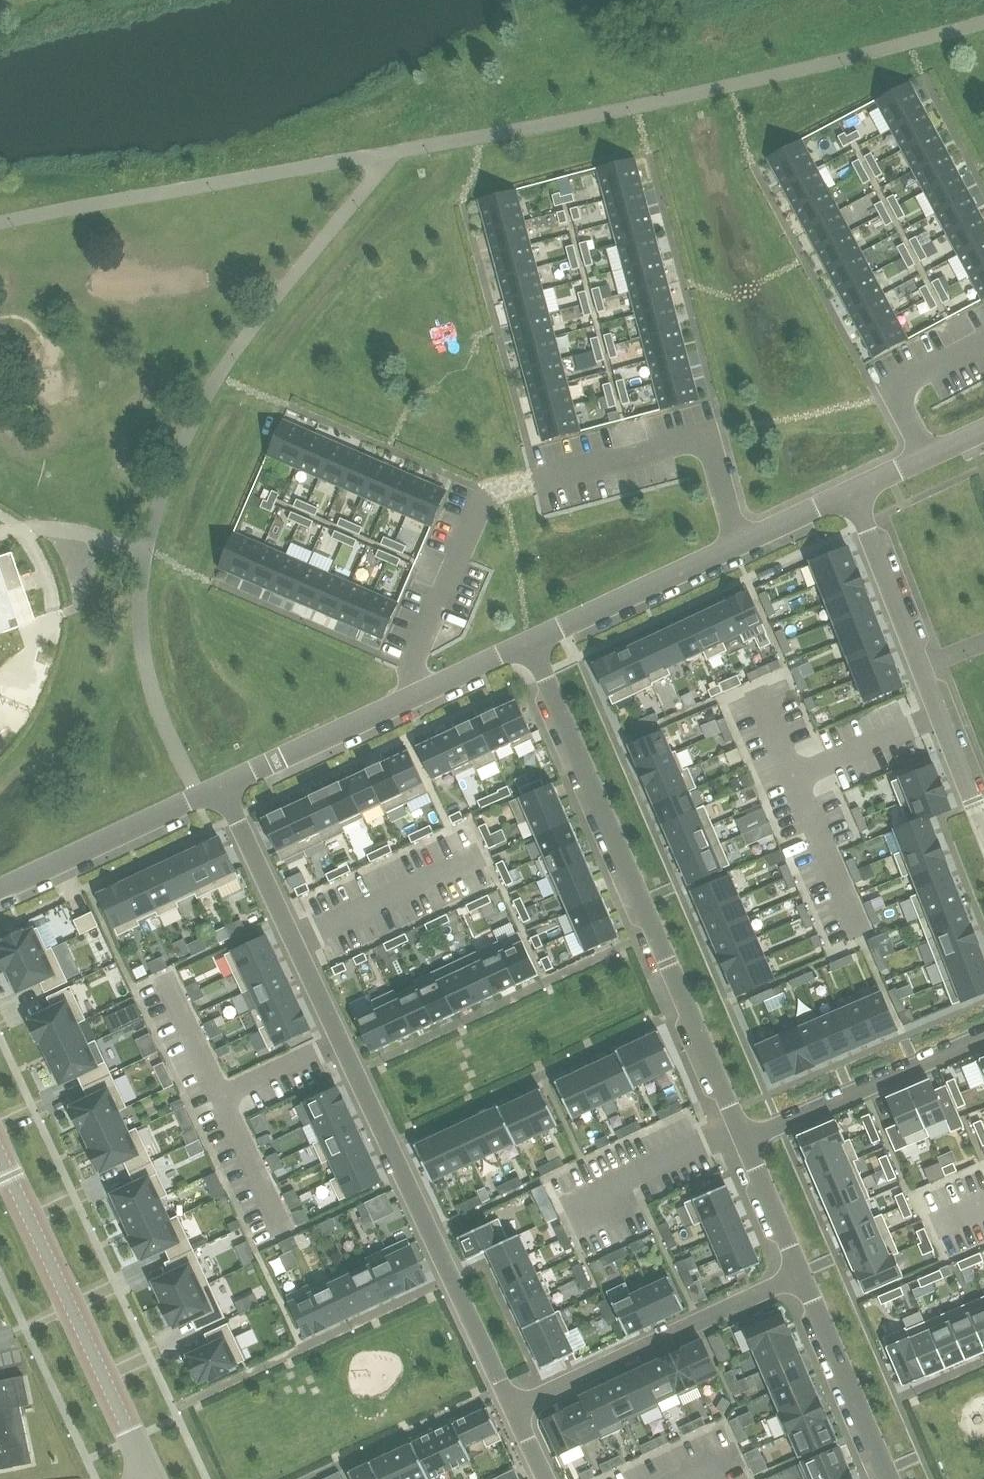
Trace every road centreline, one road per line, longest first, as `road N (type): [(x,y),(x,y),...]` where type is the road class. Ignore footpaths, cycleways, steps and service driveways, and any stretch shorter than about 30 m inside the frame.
road 1 (residential): [(222,786),(511,1407)]
road 2 (residential): [(739,546),(708,434),(485,492),(410,667),(422,692)]
road 3 (residential): [(531,641),(743,1141)]
road 4 (residential): [(852,492),(983,835)]
road 5 (tertiary): [(0,1153),(151,1478)]
road 6 (residential): [(799,1274),(511,1407)]
road 7 (residential): [(743,1141),(983,1037)]
road 8 (residential): [(0,890),(222,786)]
road 9 (residential): [(531,641),(739,546)]
road 10 (residential): [(799,1274),(889,1478)]
road 11 (residential): [(222,786),(422,692)]
road 12 (residential): [(983,340),(892,389),(929,459)]
road 13 (residential): [(743,1141),(799,1274)]
road 14 (residential): [(739,546),(852,492)]
road 15 (residential): [(422,692),(531,641)]

